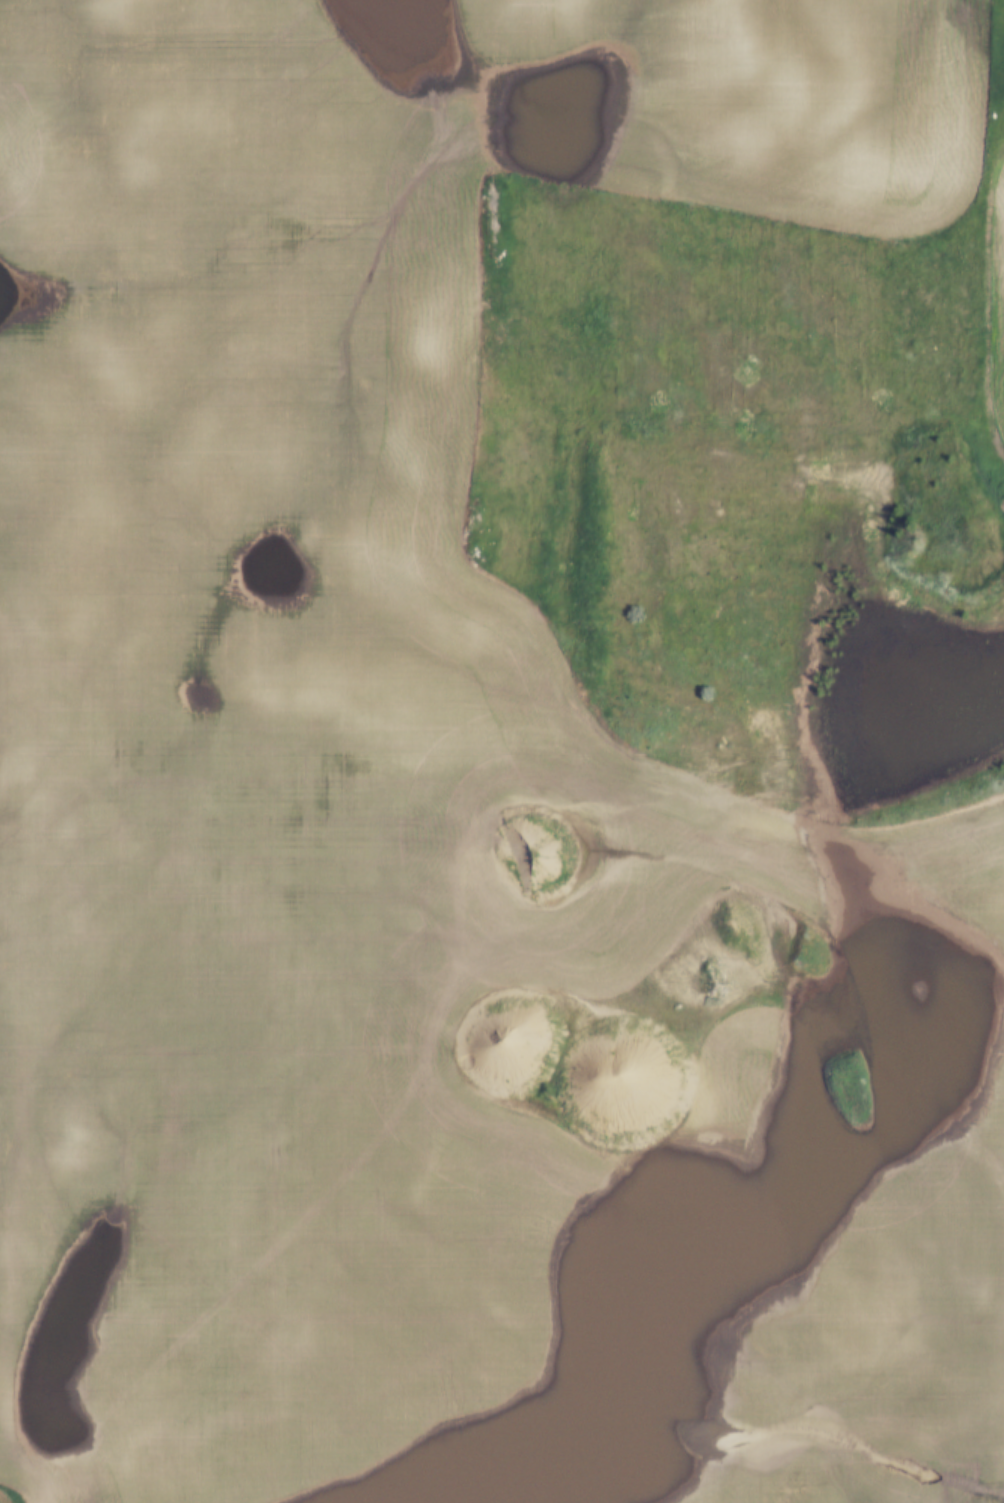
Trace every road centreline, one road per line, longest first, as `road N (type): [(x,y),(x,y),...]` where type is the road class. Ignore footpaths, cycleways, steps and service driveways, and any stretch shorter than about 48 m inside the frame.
road 1 (track): [(857,1017),(861,975),(847,940),(682,798),(456,631),(391,598),(246,554),(108,529),(0,525)]

